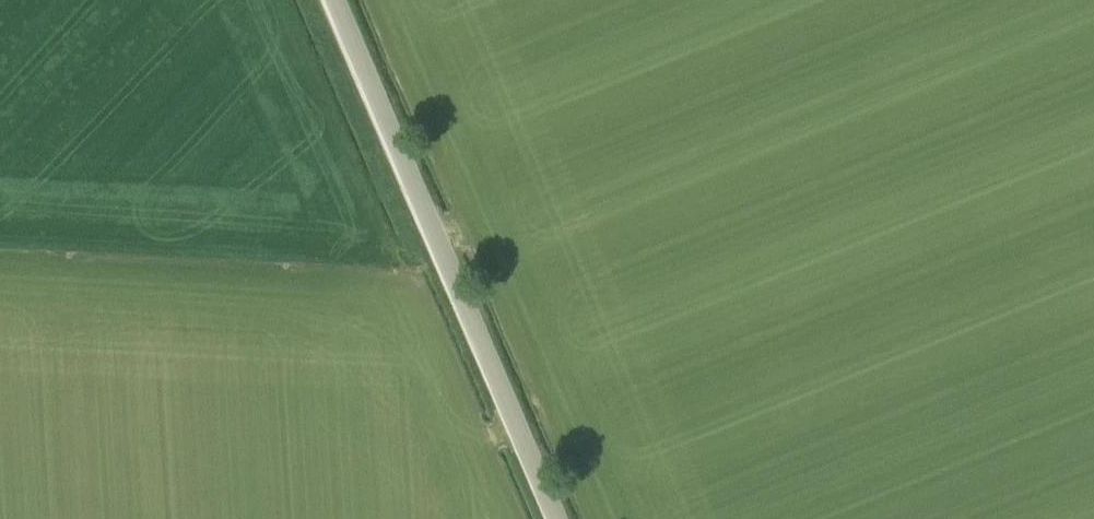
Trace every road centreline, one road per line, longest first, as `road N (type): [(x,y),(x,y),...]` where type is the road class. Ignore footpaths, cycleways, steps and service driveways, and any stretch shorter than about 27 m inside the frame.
road 1 (unclassified): [(553,518),(333,0)]

